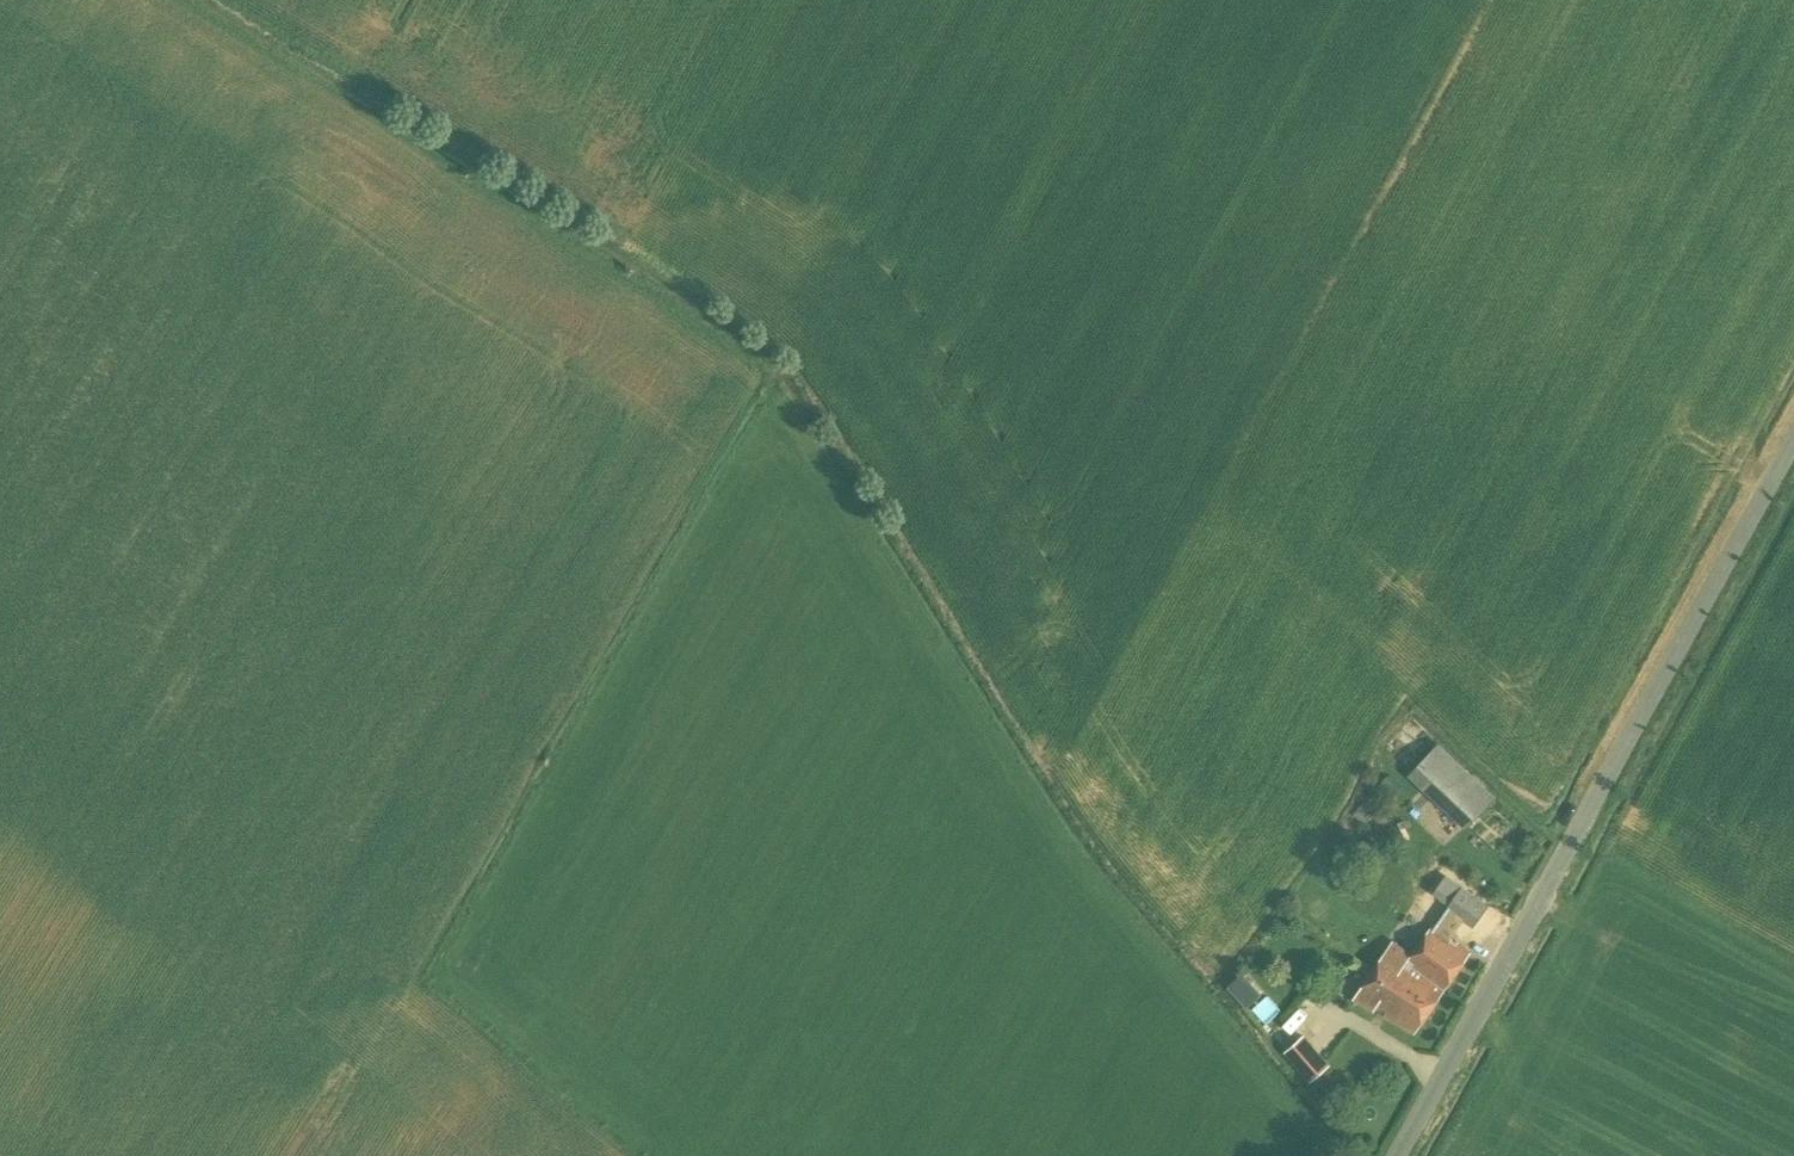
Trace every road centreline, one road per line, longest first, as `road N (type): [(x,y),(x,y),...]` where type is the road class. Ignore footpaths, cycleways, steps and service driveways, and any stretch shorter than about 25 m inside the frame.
road 1 (unclassified): [(1400,1155),(1793,451)]

